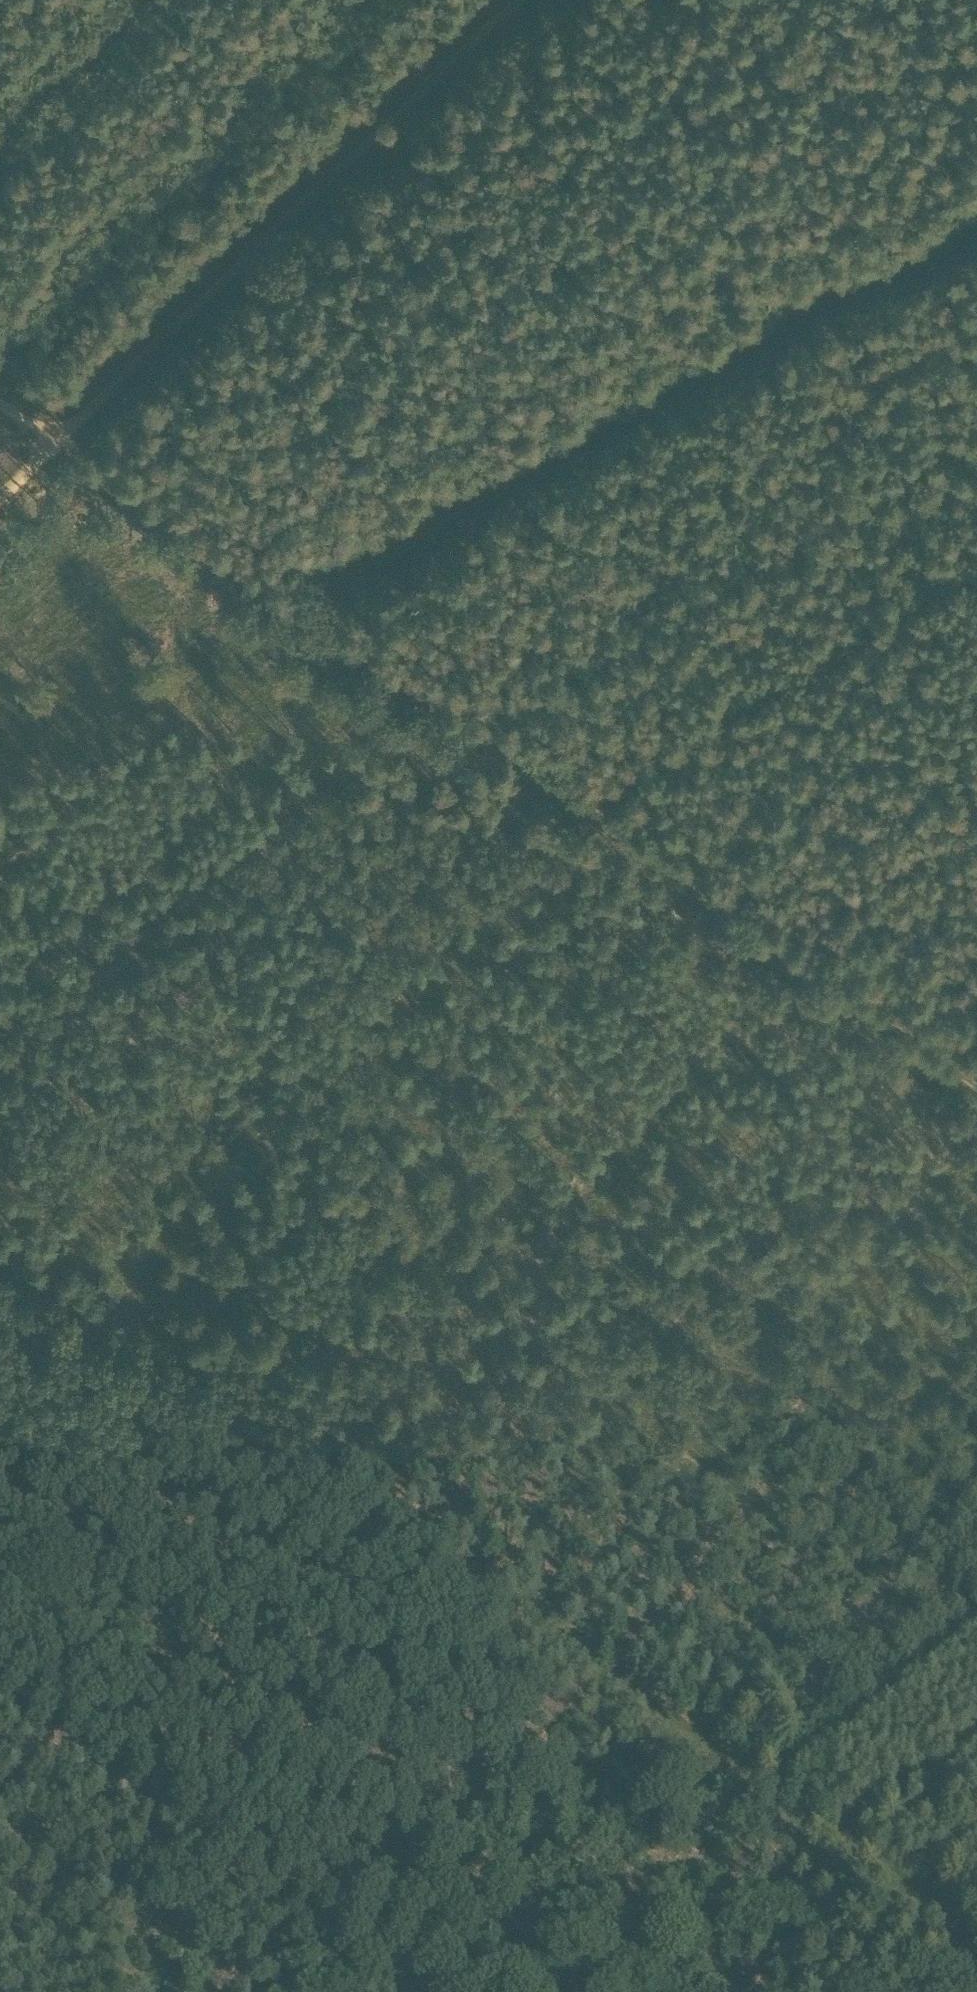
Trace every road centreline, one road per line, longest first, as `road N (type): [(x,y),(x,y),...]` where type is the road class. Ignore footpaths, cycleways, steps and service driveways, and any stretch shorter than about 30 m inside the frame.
road 1 (track): [(976,1092),(47,439)]
road 2 (track): [(47,439),(530,0)]
road 3 (track): [(430,1991),(0,1707)]

